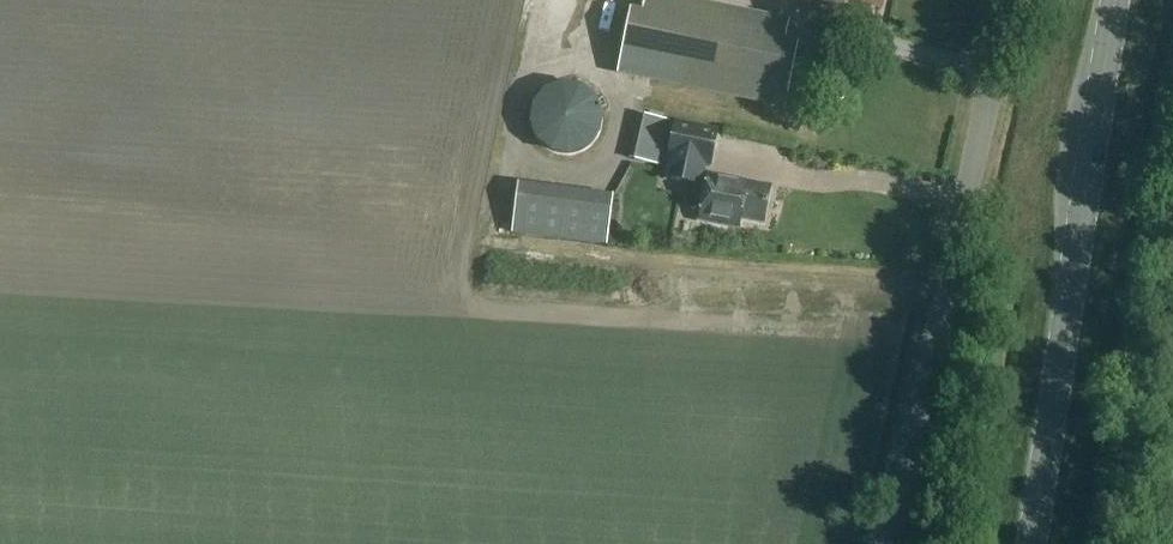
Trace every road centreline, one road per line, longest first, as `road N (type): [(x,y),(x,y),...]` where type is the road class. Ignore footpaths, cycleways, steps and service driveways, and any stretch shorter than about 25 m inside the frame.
road 1 (unclassified): [(891,543),(1012,0)]
road 2 (secondary): [(1033,543),(1116,0)]

